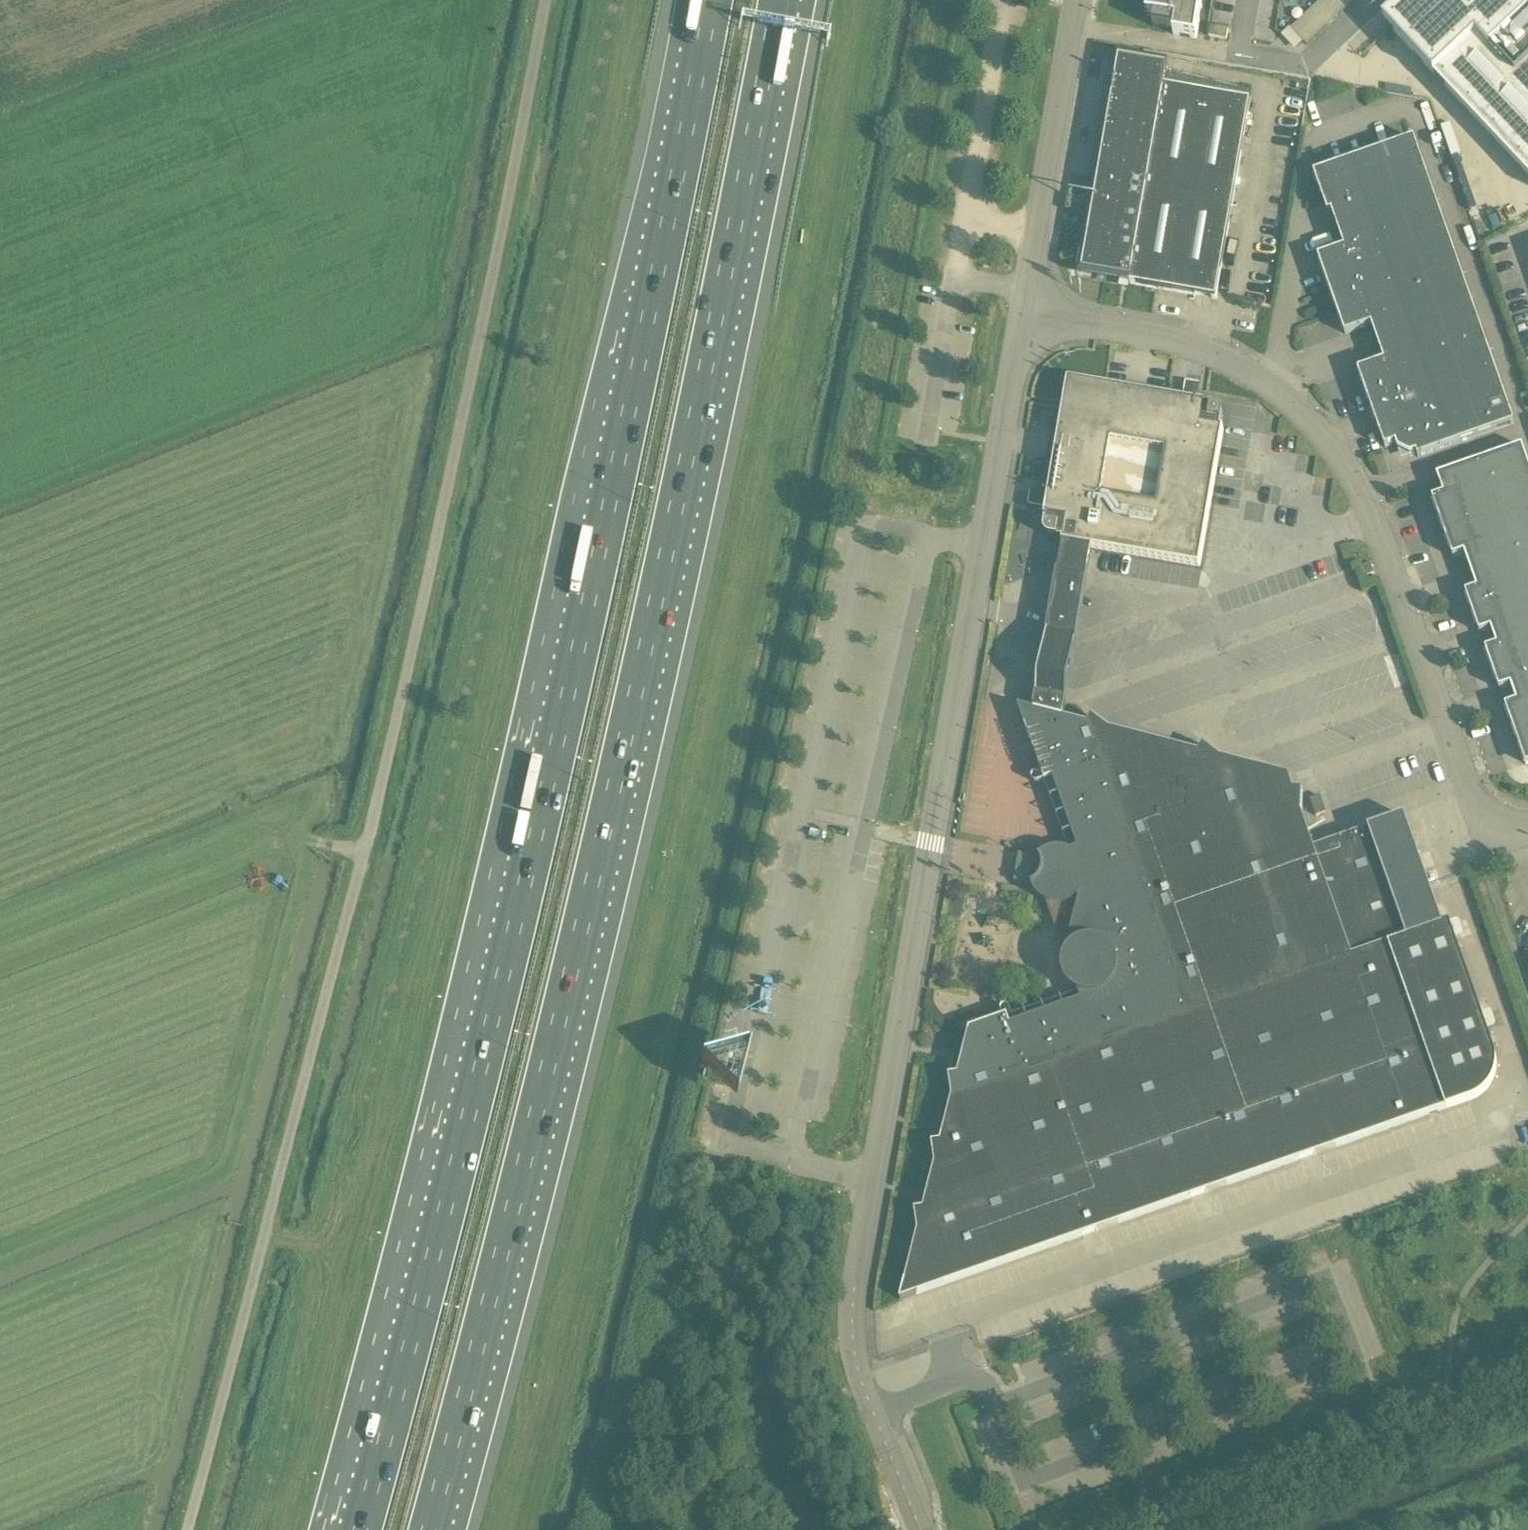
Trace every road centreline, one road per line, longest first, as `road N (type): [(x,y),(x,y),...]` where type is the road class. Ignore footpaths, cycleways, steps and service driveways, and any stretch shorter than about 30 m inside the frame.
road 1 (motorway): [(704,0),(496,968),(343,1529)]
road 2 (unclassified): [(195,1529),(435,591),(554,0)]
road 3 (motorway): [(422,1529),(581,902),(698,379),(770,0)]
road 4 (unclassified): [(921,1529),(864,1390),(851,1310),(1027,316)]
road 5 (unclassified): [(1527,835),(1494,847),(1359,491),(1322,435),(1249,370),(1203,349),(1027,316)]
road 6 (unclassified): [(1027,316),(1081,0)]

